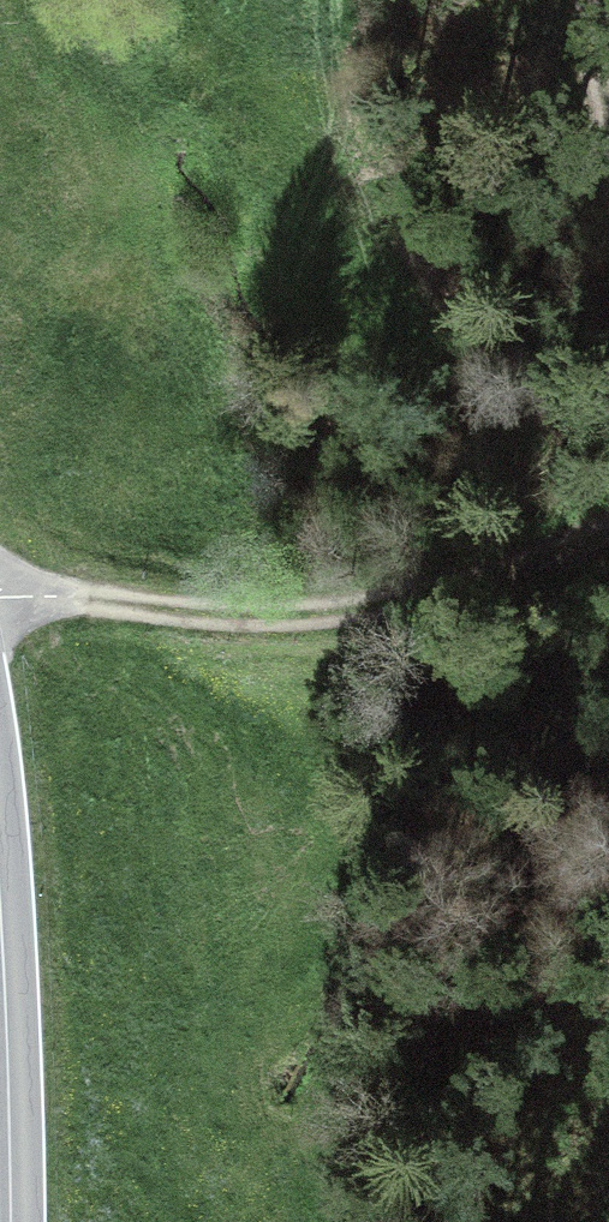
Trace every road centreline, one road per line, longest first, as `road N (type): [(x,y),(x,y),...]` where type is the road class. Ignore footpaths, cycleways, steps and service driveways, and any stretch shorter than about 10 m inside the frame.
road 1 (track): [(0,598),(292,618),(373,606),(501,569),(608,519)]
road 2 (secondary): [(11,1221),(0,910)]
road 3 (track): [(582,0),(608,119)]

